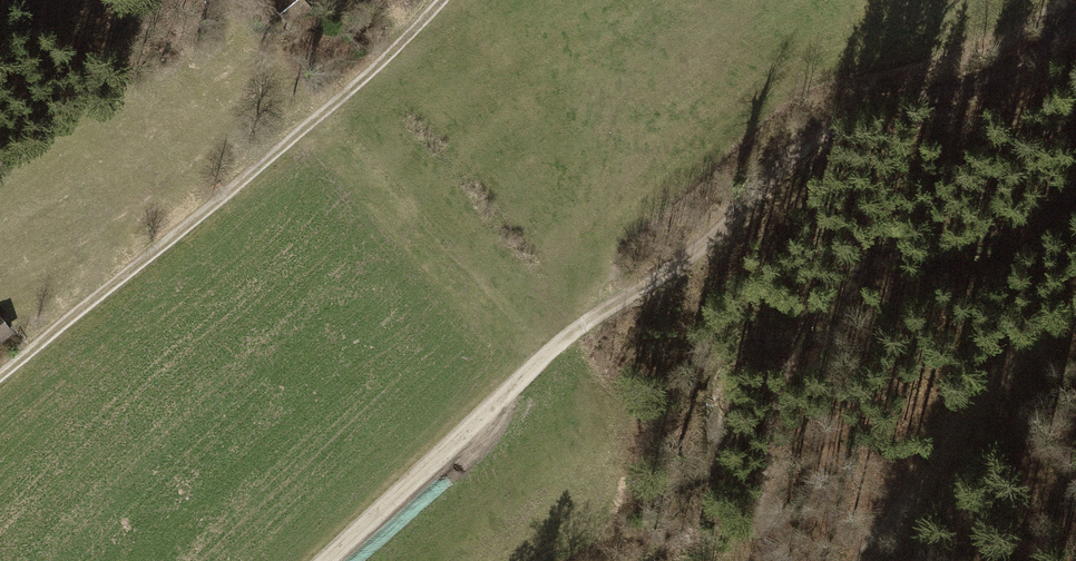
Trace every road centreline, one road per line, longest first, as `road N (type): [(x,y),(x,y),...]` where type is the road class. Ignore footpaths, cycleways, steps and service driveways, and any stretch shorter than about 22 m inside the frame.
road 1 (track): [(327,560),(571,333),(713,239),(812,140),(875,113),(989,84),(1035,61),(1075,21)]
road 2 (track): [(0,380),(386,64),(446,0)]
road 3 (track): [(881,560),(953,445),(1075,325)]

